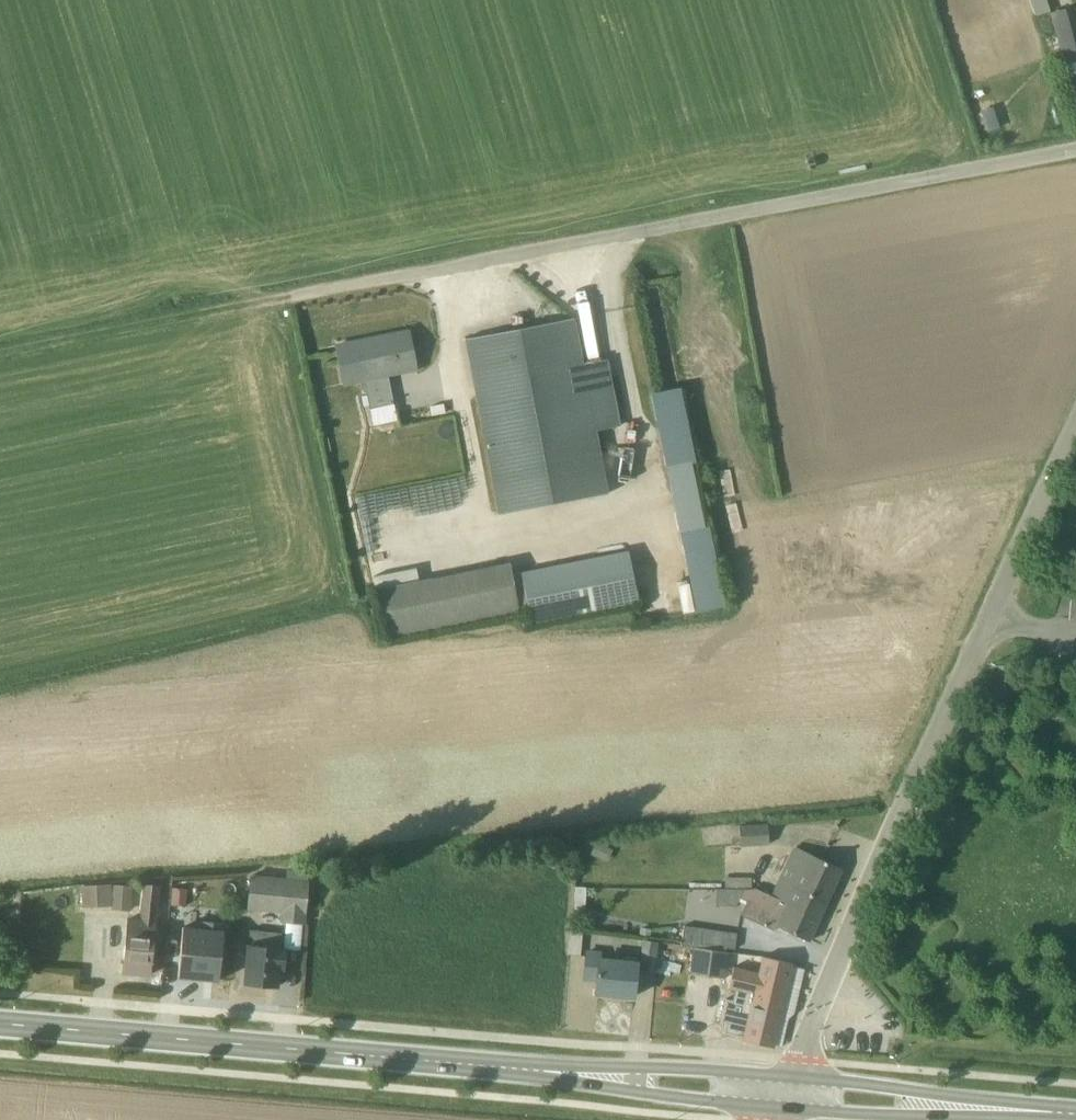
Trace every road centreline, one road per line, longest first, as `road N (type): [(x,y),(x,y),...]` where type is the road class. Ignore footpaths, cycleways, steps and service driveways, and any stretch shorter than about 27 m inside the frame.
road 1 (unclassified): [(299,294),(1075,150)]
road 2 (unclassified): [(1075,428),(791,1074)]
road 3 (primary): [(0,1024),(553,1072)]
road 4 (track): [(0,356),(299,294)]
road 5 (primary): [(772,1109),(1016,1112)]
road 6 (primary): [(791,1074),(630,1067),(553,1072)]
road 7 (primary): [(1016,1112),(791,1074)]
road 8 (primary): [(553,1072),(628,1091),(772,1109)]

